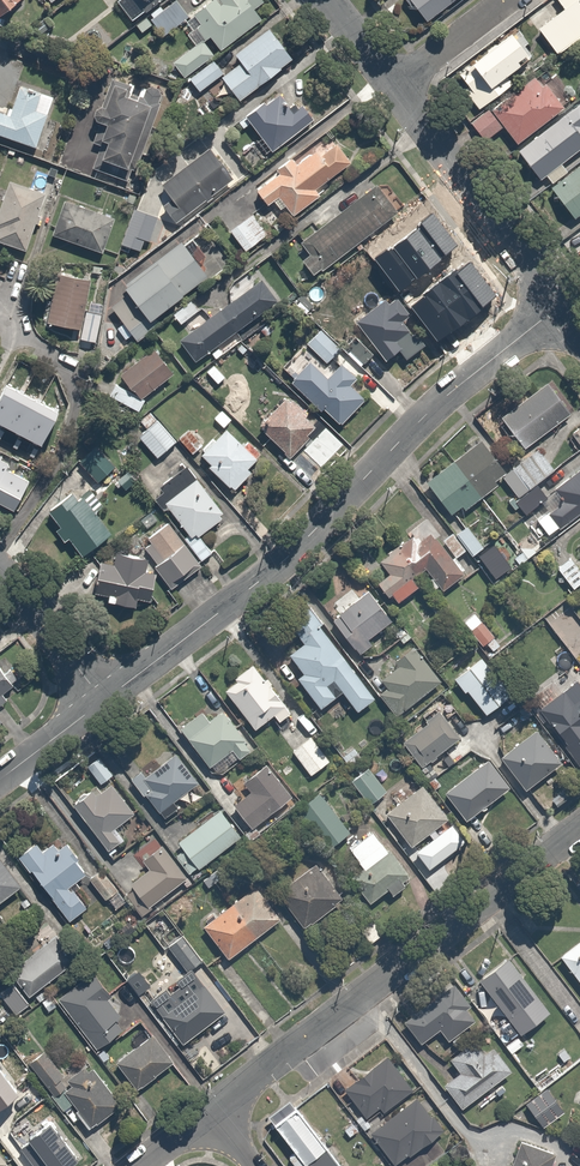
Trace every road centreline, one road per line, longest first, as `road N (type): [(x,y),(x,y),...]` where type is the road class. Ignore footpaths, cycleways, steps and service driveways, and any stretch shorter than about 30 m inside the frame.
road 1 (residential): [(107,694),(305,538),(452,390),(563,307)]
road 2 (residential): [(579,826),(212,1112)]
road 3 (residential): [(563,307),(394,88)]
road 4 (residential): [(0,568),(107,694)]
road 5 (residential): [(394,88),(509,0)]
road 6 (residential): [(0,776),(107,694)]

